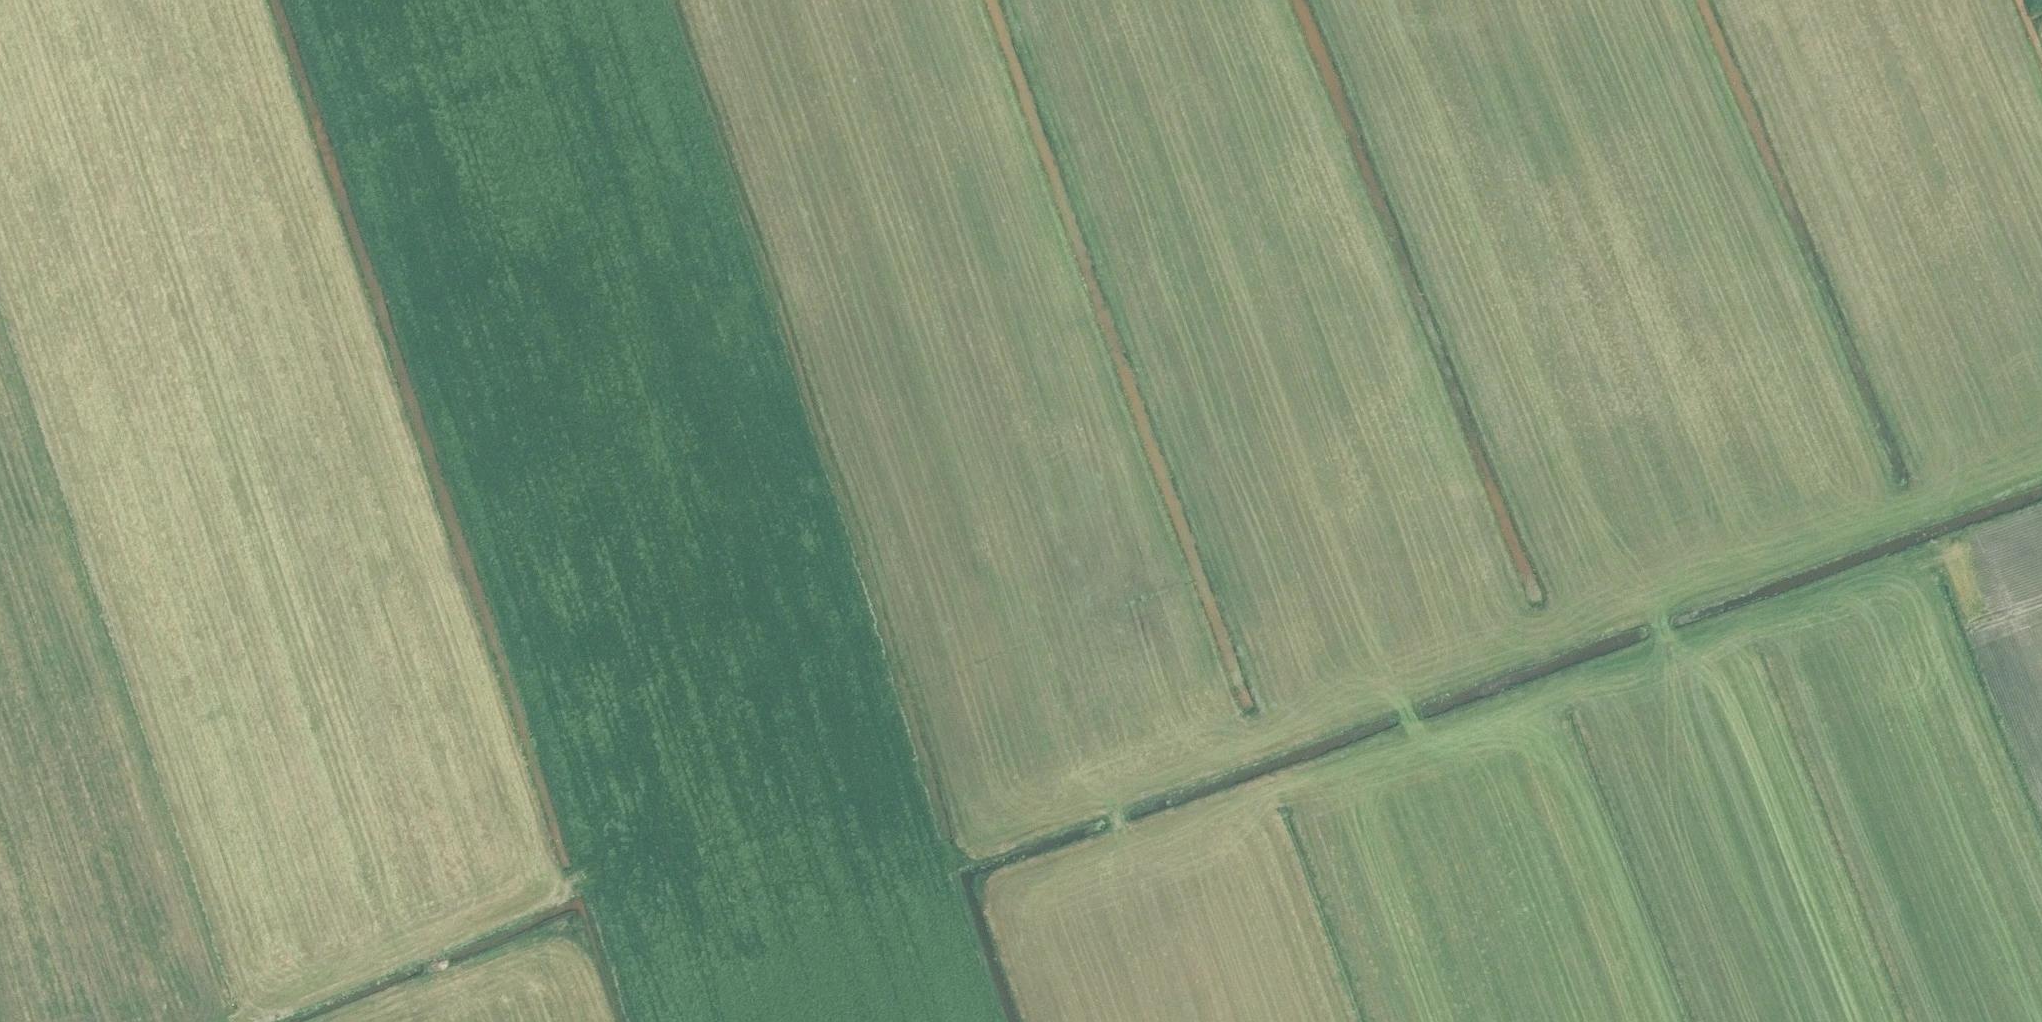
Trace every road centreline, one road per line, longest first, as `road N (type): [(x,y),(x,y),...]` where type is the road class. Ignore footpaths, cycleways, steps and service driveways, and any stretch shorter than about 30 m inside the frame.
road 1 (track): [(1675,1021),(1551,695)]

